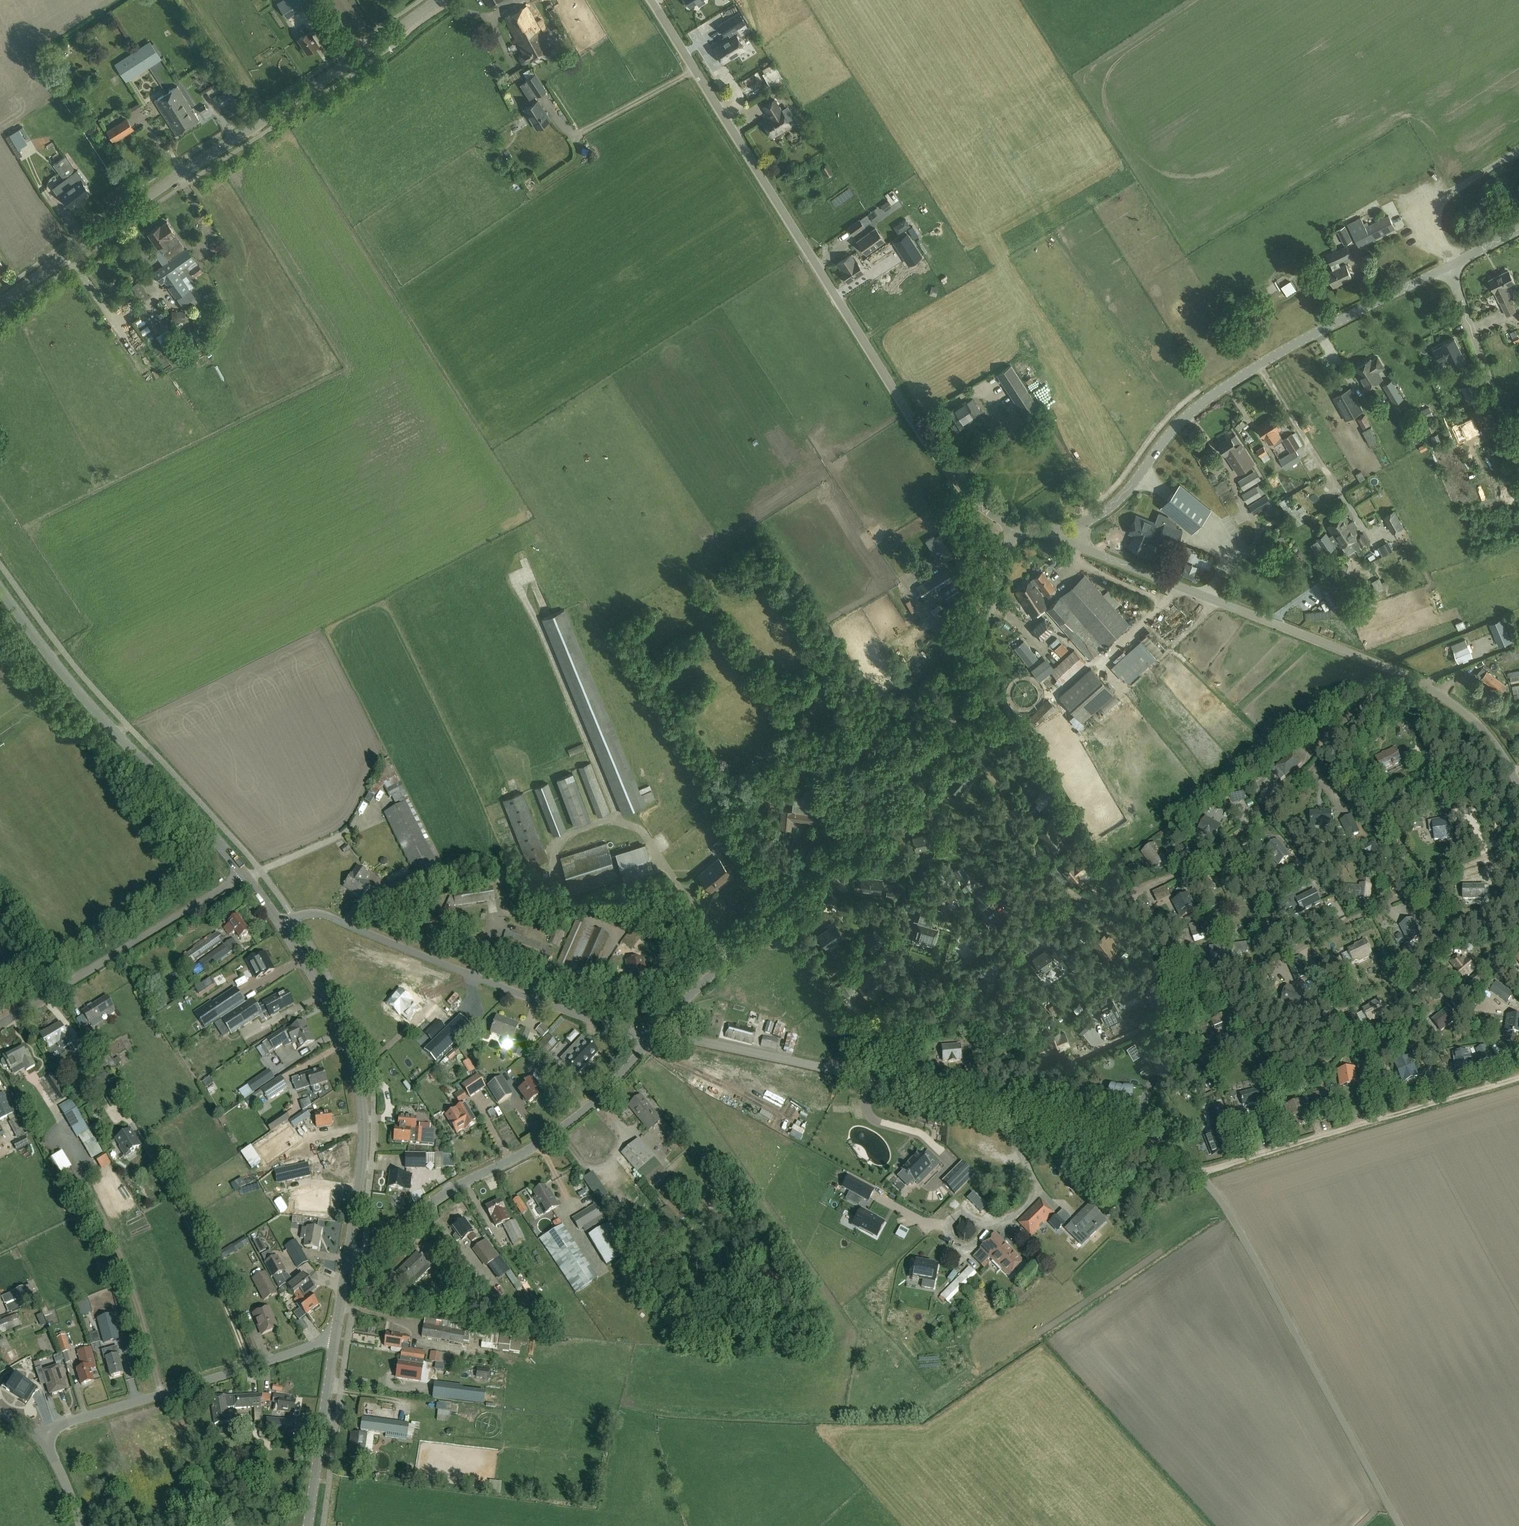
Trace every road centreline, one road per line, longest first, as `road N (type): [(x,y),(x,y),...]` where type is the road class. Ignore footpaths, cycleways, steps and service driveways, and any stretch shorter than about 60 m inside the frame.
road 1 (track): [(826,1068),(1062,899),(1117,903),(1205,858),(1275,806),(1397,672)]
road 2 (unclassified): [(1011,527),(963,494),(926,449),(650,0)]
road 3 (tertiary): [(655,1034),(839,862),(927,756),(957,703),(1011,527)]
road 4 (unclassified): [(1003,1109),(1020,1089),(1518,837)]
road 5 (tertiary): [(0,304),(440,0)]
road 6 (unclassified): [(1518,790),(1480,725),(1434,690),(1067,540)]
road 7 (tertiary): [(1067,540),(1111,507),(1177,426),(1223,388),(1451,266)]
road 8 (unclassified): [(1400,1525),(1235,1223),(1196,1173)]
road 9 (unclassified): [(655,1034),(596,1021),(314,915),(280,926)]
road 10 (tertiary): [(347,1263),(374,1253),(447,1193),(564,1127),(655,1034)]
road 11 (tertiary): [(244,874),(64,678),(0,590)]
road 12 (tertiary): [(347,1263),(362,1159),(359,1091),(325,997),(280,926)]
road 13 (unclassified): [(1003,1109),(655,1034)]
road 14 (unclassified): [(1518,1076),(1196,1173)]
road 15 (unclassified): [(38,1435),(335,1339)]
road 16 (track): [(1055,903),(1010,856),(925,865),(885,920),(920,994)]
road 17 (unclassified): [(0,1025),(244,874)]
road 18 (tertiary): [(1518,468),(1451,266)]
road 19 (unclassified): [(1196,1173),(1147,1146),(1003,1109)]
road 20 (tertiary): [(308,1525),(335,1339)]

